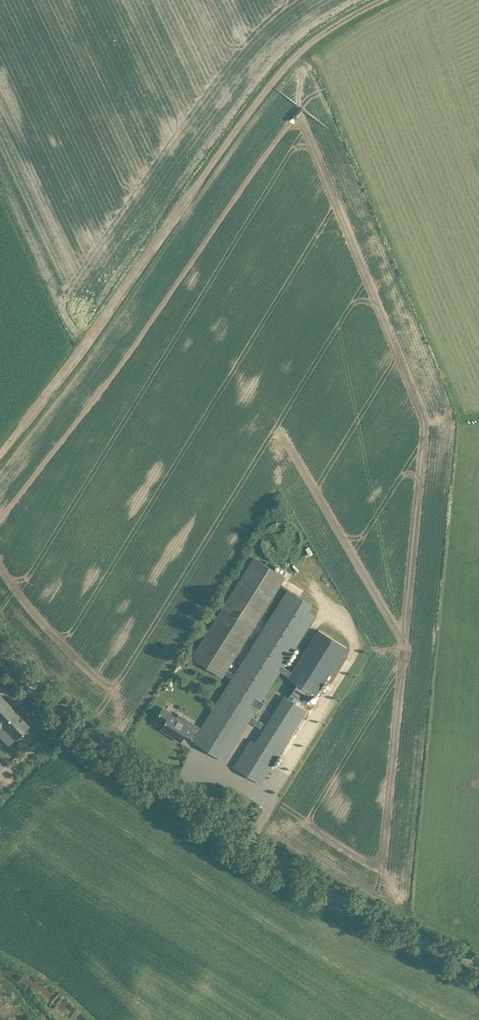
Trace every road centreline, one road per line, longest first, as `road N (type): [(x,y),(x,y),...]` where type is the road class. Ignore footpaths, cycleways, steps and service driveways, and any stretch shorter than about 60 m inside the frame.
road 1 (track): [(389,0),(325,34),(281,73),(0,457)]
road 2 (unclassified): [(478,965),(332,893),(173,795),(99,742),(0,645)]

